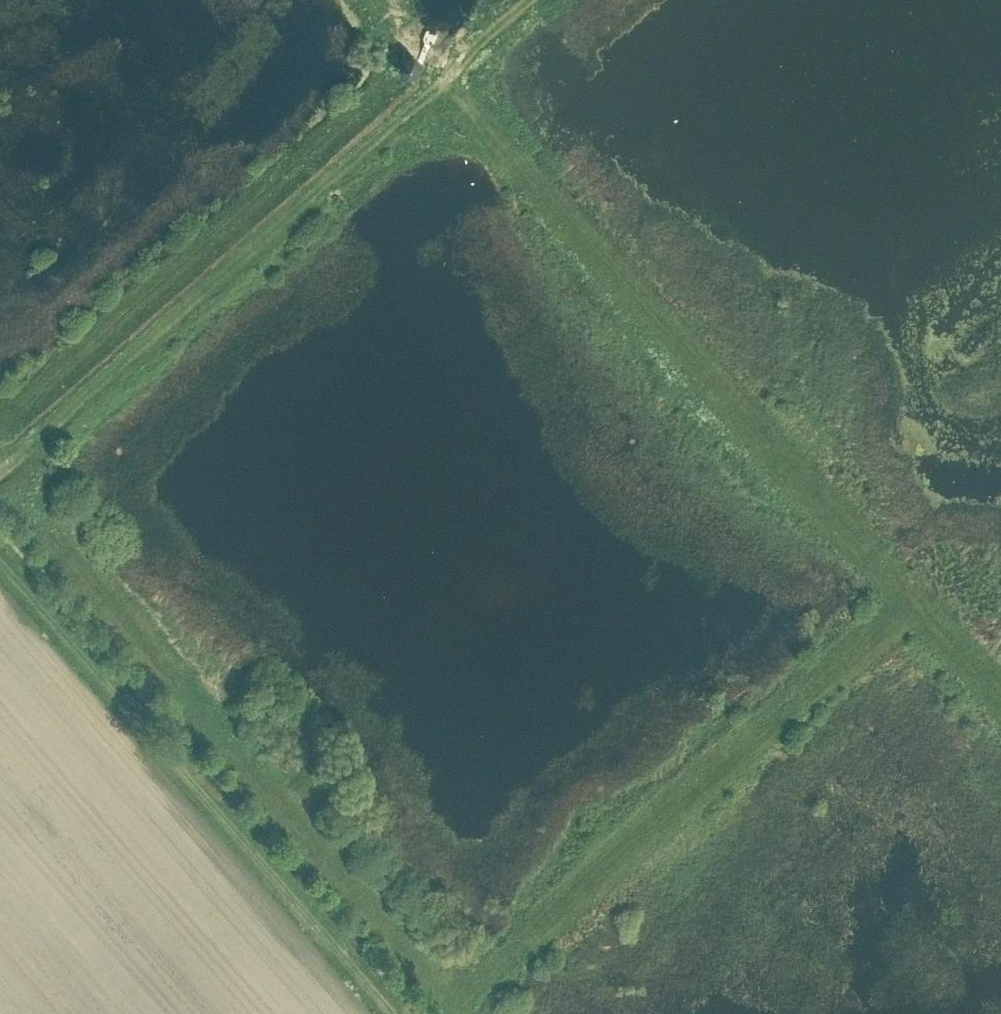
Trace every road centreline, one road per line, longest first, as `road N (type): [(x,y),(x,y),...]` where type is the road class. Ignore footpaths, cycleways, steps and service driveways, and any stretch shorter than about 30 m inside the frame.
road 1 (track): [(444,79),(1000,706)]
road 2 (track): [(532,0),(0,467)]
road 3 (track): [(913,609),(756,743)]

